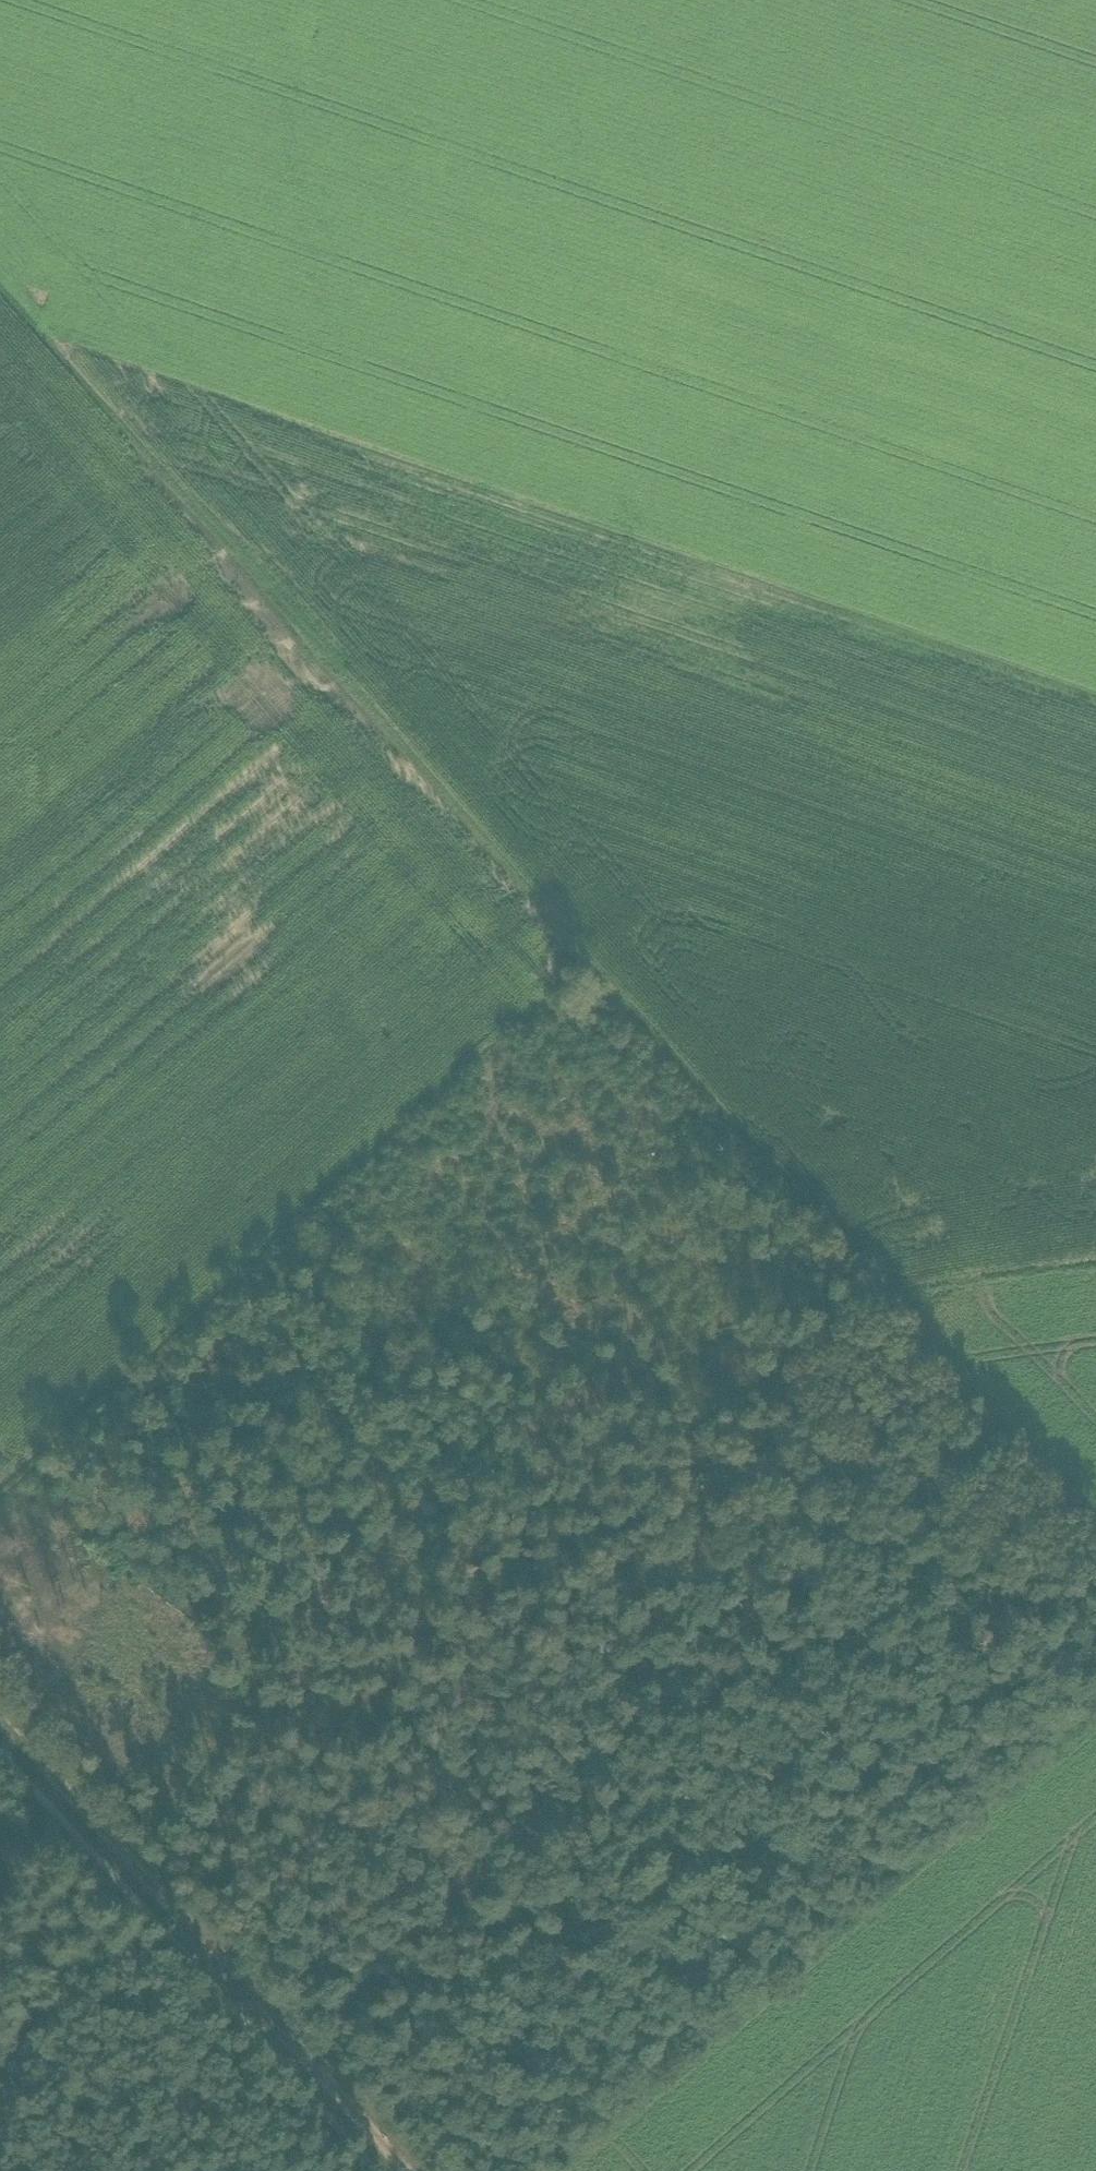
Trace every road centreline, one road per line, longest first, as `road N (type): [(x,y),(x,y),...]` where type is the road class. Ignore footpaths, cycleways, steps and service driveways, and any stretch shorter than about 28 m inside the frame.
road 1 (track): [(398,2170),(0,1724)]

